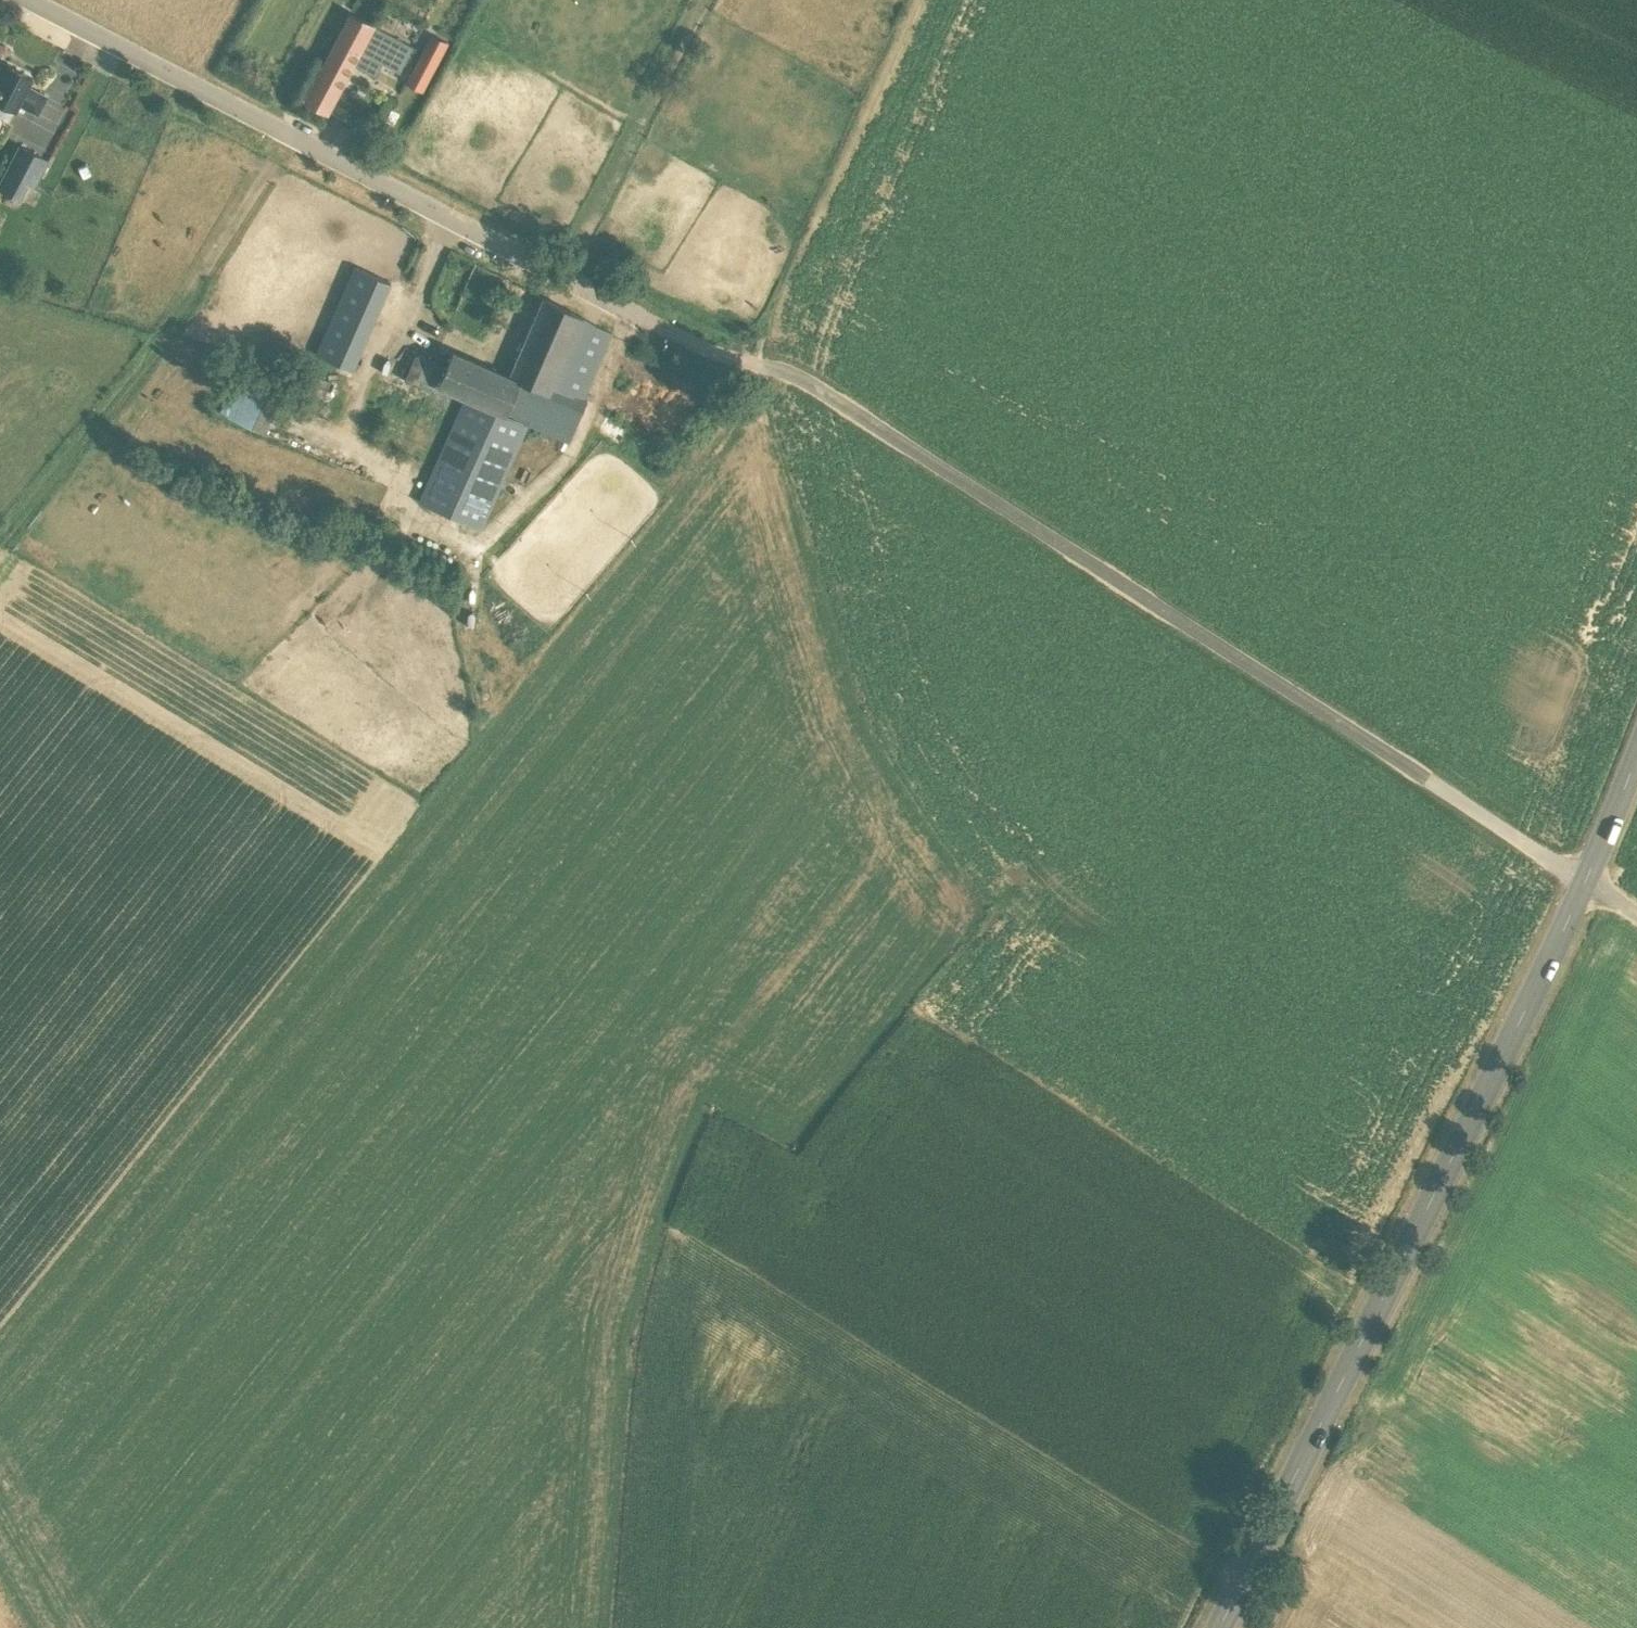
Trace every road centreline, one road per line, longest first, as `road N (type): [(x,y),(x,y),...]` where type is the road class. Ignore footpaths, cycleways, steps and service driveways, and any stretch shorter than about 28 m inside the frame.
road 1 (unclassified): [(765,369),(804,382),(1523,850),(1586,882)]
road 2 (secondary): [(1586,882),(1223,1627)]
road 3 (residential): [(31,0),(542,268),(765,369)]
road 4 (track): [(1636,61),(1509,0)]
road 5 (secondary): [(1636,761),(1586,882)]

